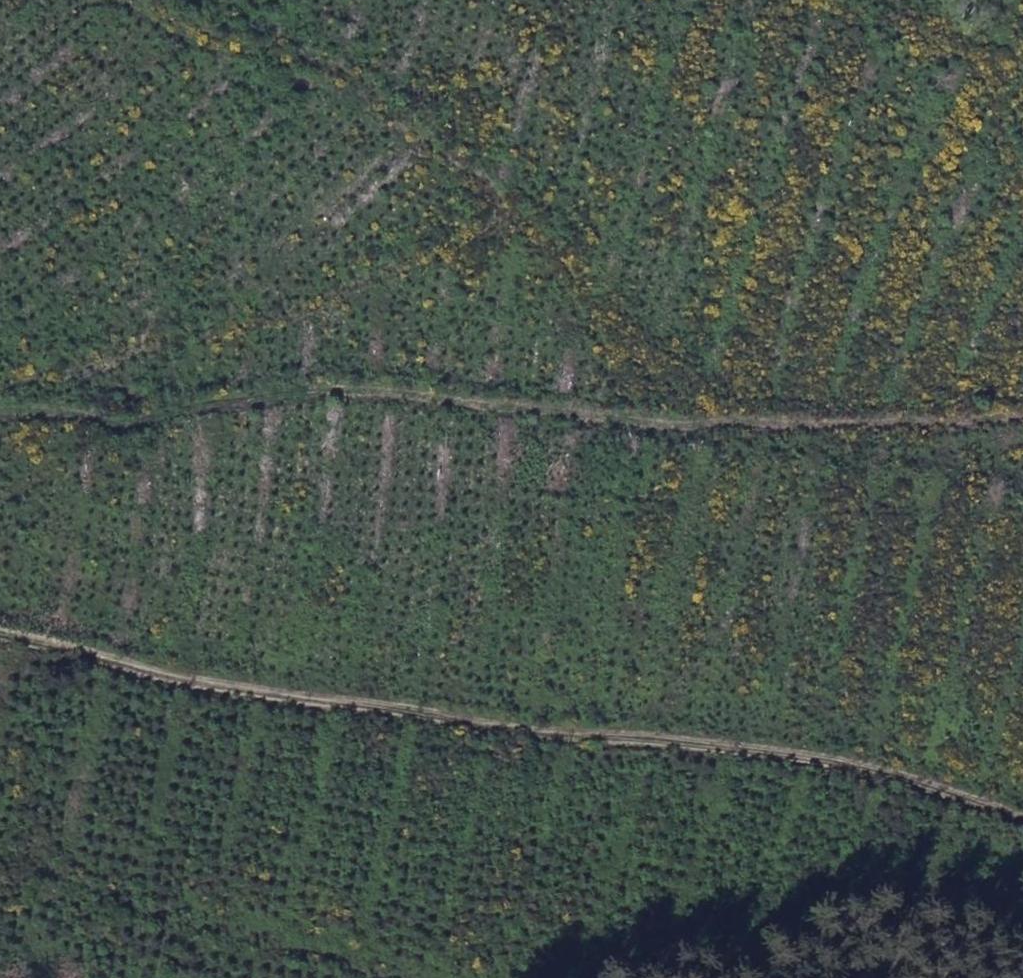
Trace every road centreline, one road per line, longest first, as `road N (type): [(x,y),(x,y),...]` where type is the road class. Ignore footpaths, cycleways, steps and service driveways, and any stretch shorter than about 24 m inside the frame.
road 1 (track): [(1022,816),(850,760),(422,713),(210,678),(0,628)]

